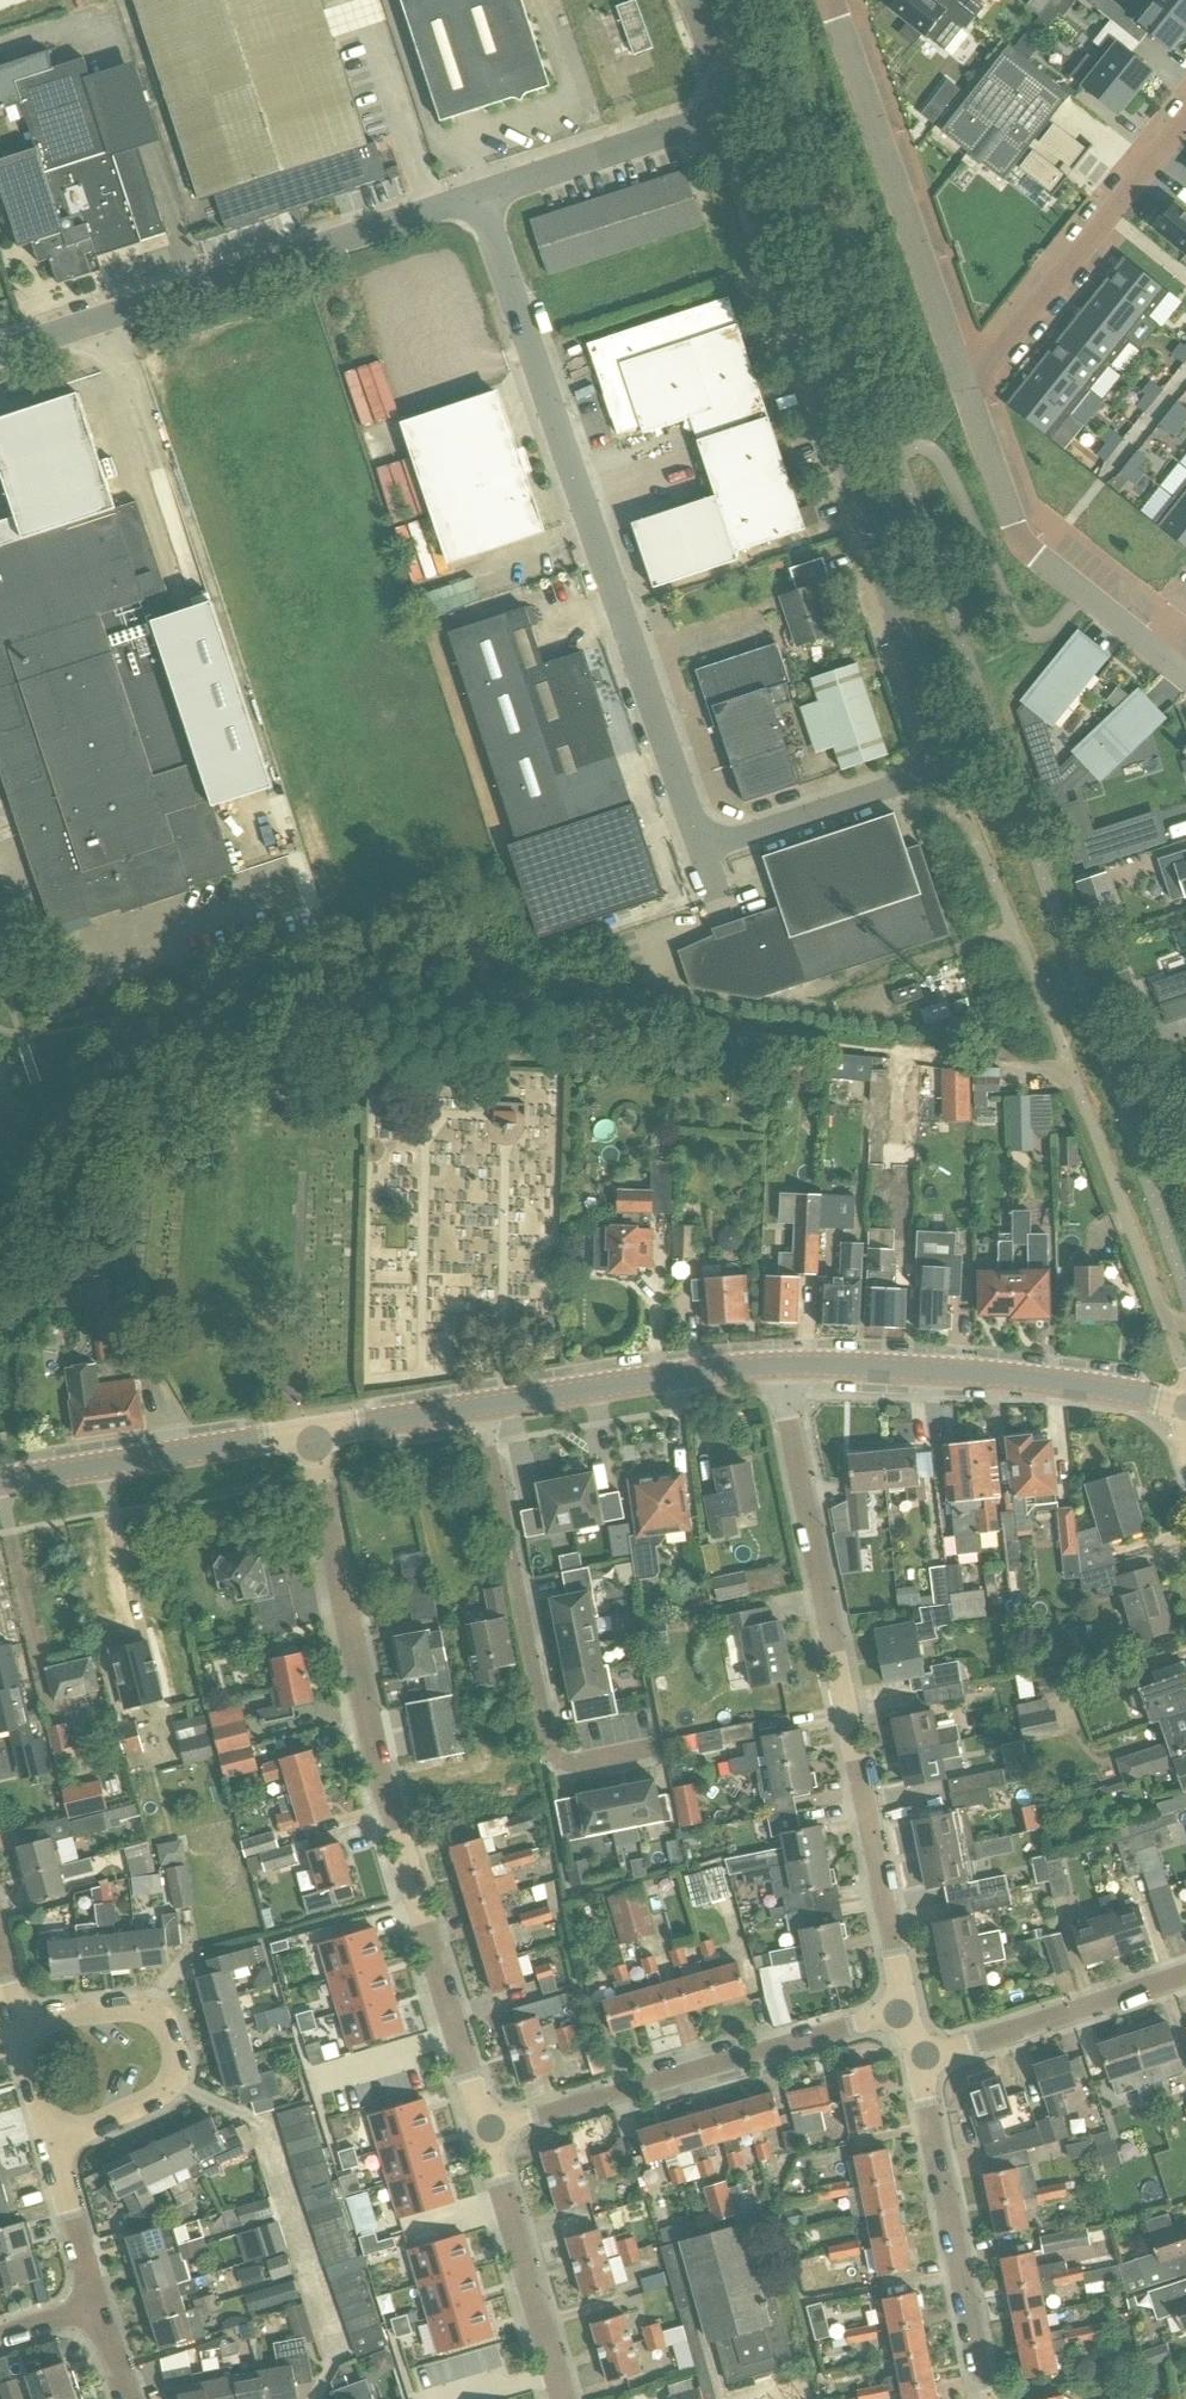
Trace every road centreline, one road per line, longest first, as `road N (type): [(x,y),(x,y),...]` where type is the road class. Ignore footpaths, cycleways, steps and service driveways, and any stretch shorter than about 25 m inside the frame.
road 1 (residential): [(489,2130),(372,1736),(307,1435)]
road 2 (residential): [(703,850),(479,198)]
road 3 (residential): [(958,763),(729,118)]
road 4 (residential): [(1185,1388),(958,763)]
road 5 (residential): [(901,2019),(780,1367)]
road 6 (residential): [(0,351),(479,198)]
road 7 (residential): [(480,1408),(561,1772),(660,1753)]
road 8 (residential): [(489,2130),(901,2019)]
road 9 (residential): [(965,386),(833,0)]
road 10 (tertiary): [(1185,1405),(1024,1379),(780,1367)]
road 11 (residential): [(1168,661),(1022,540),(965,386)]
road 12 (residential): [(54,2139),(173,2085),(179,2058),(169,2018),(128,2006),(23,2033)]
road 13 (residential): [(988,2398),(912,2056)]
road 14 (residential): [(965,386),(1185,116)]
road 15 (tertiary): [(307,1435),(0,1484)]
road 16 (tertiary): [(780,1367),(480,1408)]
road 17 (residential): [(912,2056),(1185,1971)]
road 18 (residential): [(569,2398),(489,2130)]
road 19 (residential): [(958,763),(703,850)]
road 20 (residential): [(479,198),(729,118)]
road 21 (tertiary): [(480,1408),(307,1435)]
road 22 (residential): [(94,2309),(54,2139)]
road 23 (residential): [(729,118),(687,0)]

